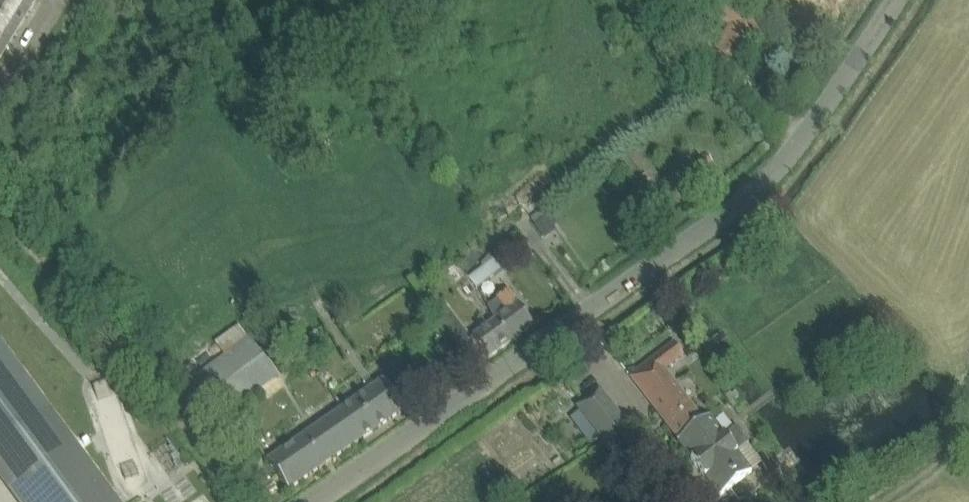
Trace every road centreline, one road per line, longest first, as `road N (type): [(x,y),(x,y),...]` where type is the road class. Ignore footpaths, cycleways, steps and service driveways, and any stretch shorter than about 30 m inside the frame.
road 1 (unclassified): [(313,501),(771,183),(899,0)]

